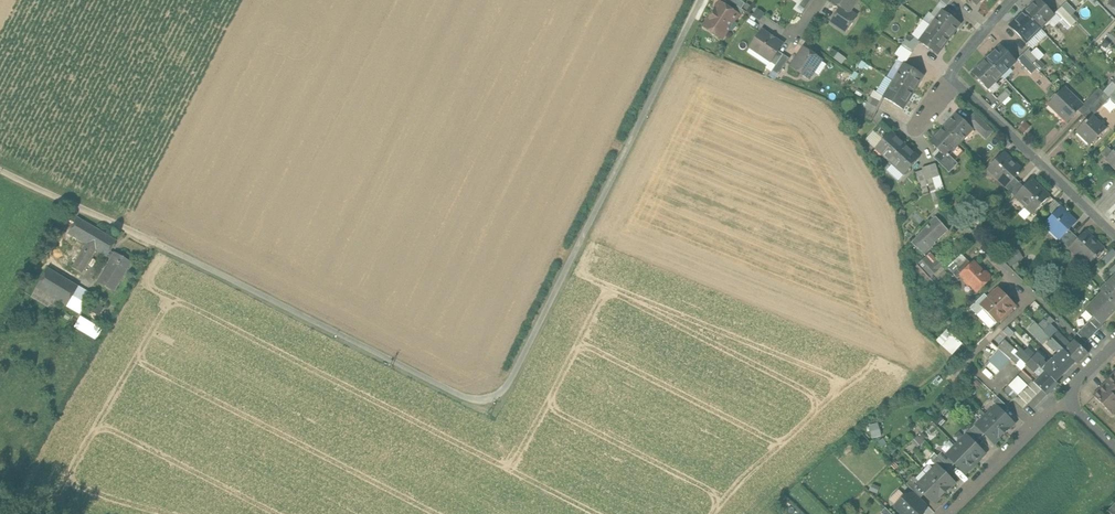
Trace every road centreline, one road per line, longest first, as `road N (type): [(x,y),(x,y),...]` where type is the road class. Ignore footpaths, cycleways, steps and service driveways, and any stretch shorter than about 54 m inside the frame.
road 1 (unclassified): [(0,170),(448,389),(493,399),(515,374),(678,44)]
road 2 (residential): [(1114,233),(950,75)]
road 3 (residential): [(1063,396),(945,513)]

